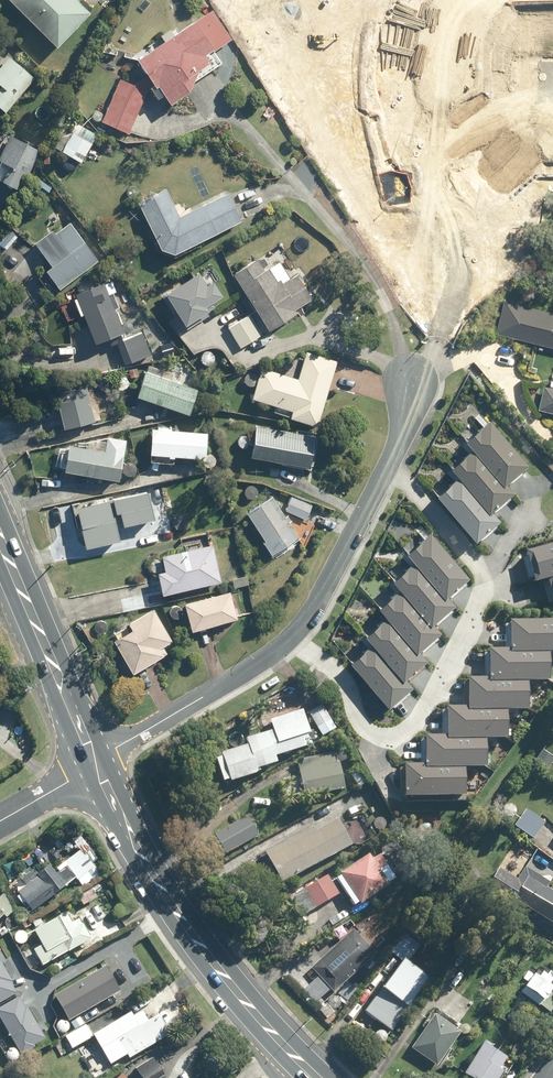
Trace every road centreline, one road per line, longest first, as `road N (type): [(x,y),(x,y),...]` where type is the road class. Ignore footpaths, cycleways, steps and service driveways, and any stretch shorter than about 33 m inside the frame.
road 1 (residential): [(286,644),(332,673),(375,735),(396,736),(418,723),(483,589),(476,564),(386,463)]
road 2 (unknown): [(411,385),(426,315),(377,138),(382,50),(404,0)]
road 3 (primary): [(95,762),(192,934),(315,1077)]
road 4 (primary): [(0,540),(95,762)]
road 5 (residential): [(286,644),(95,762)]
road 6 (residential): [(386,463),(311,612),(286,644)]
road 7 (unknown): [(404,220),(453,124),(552,114)]

